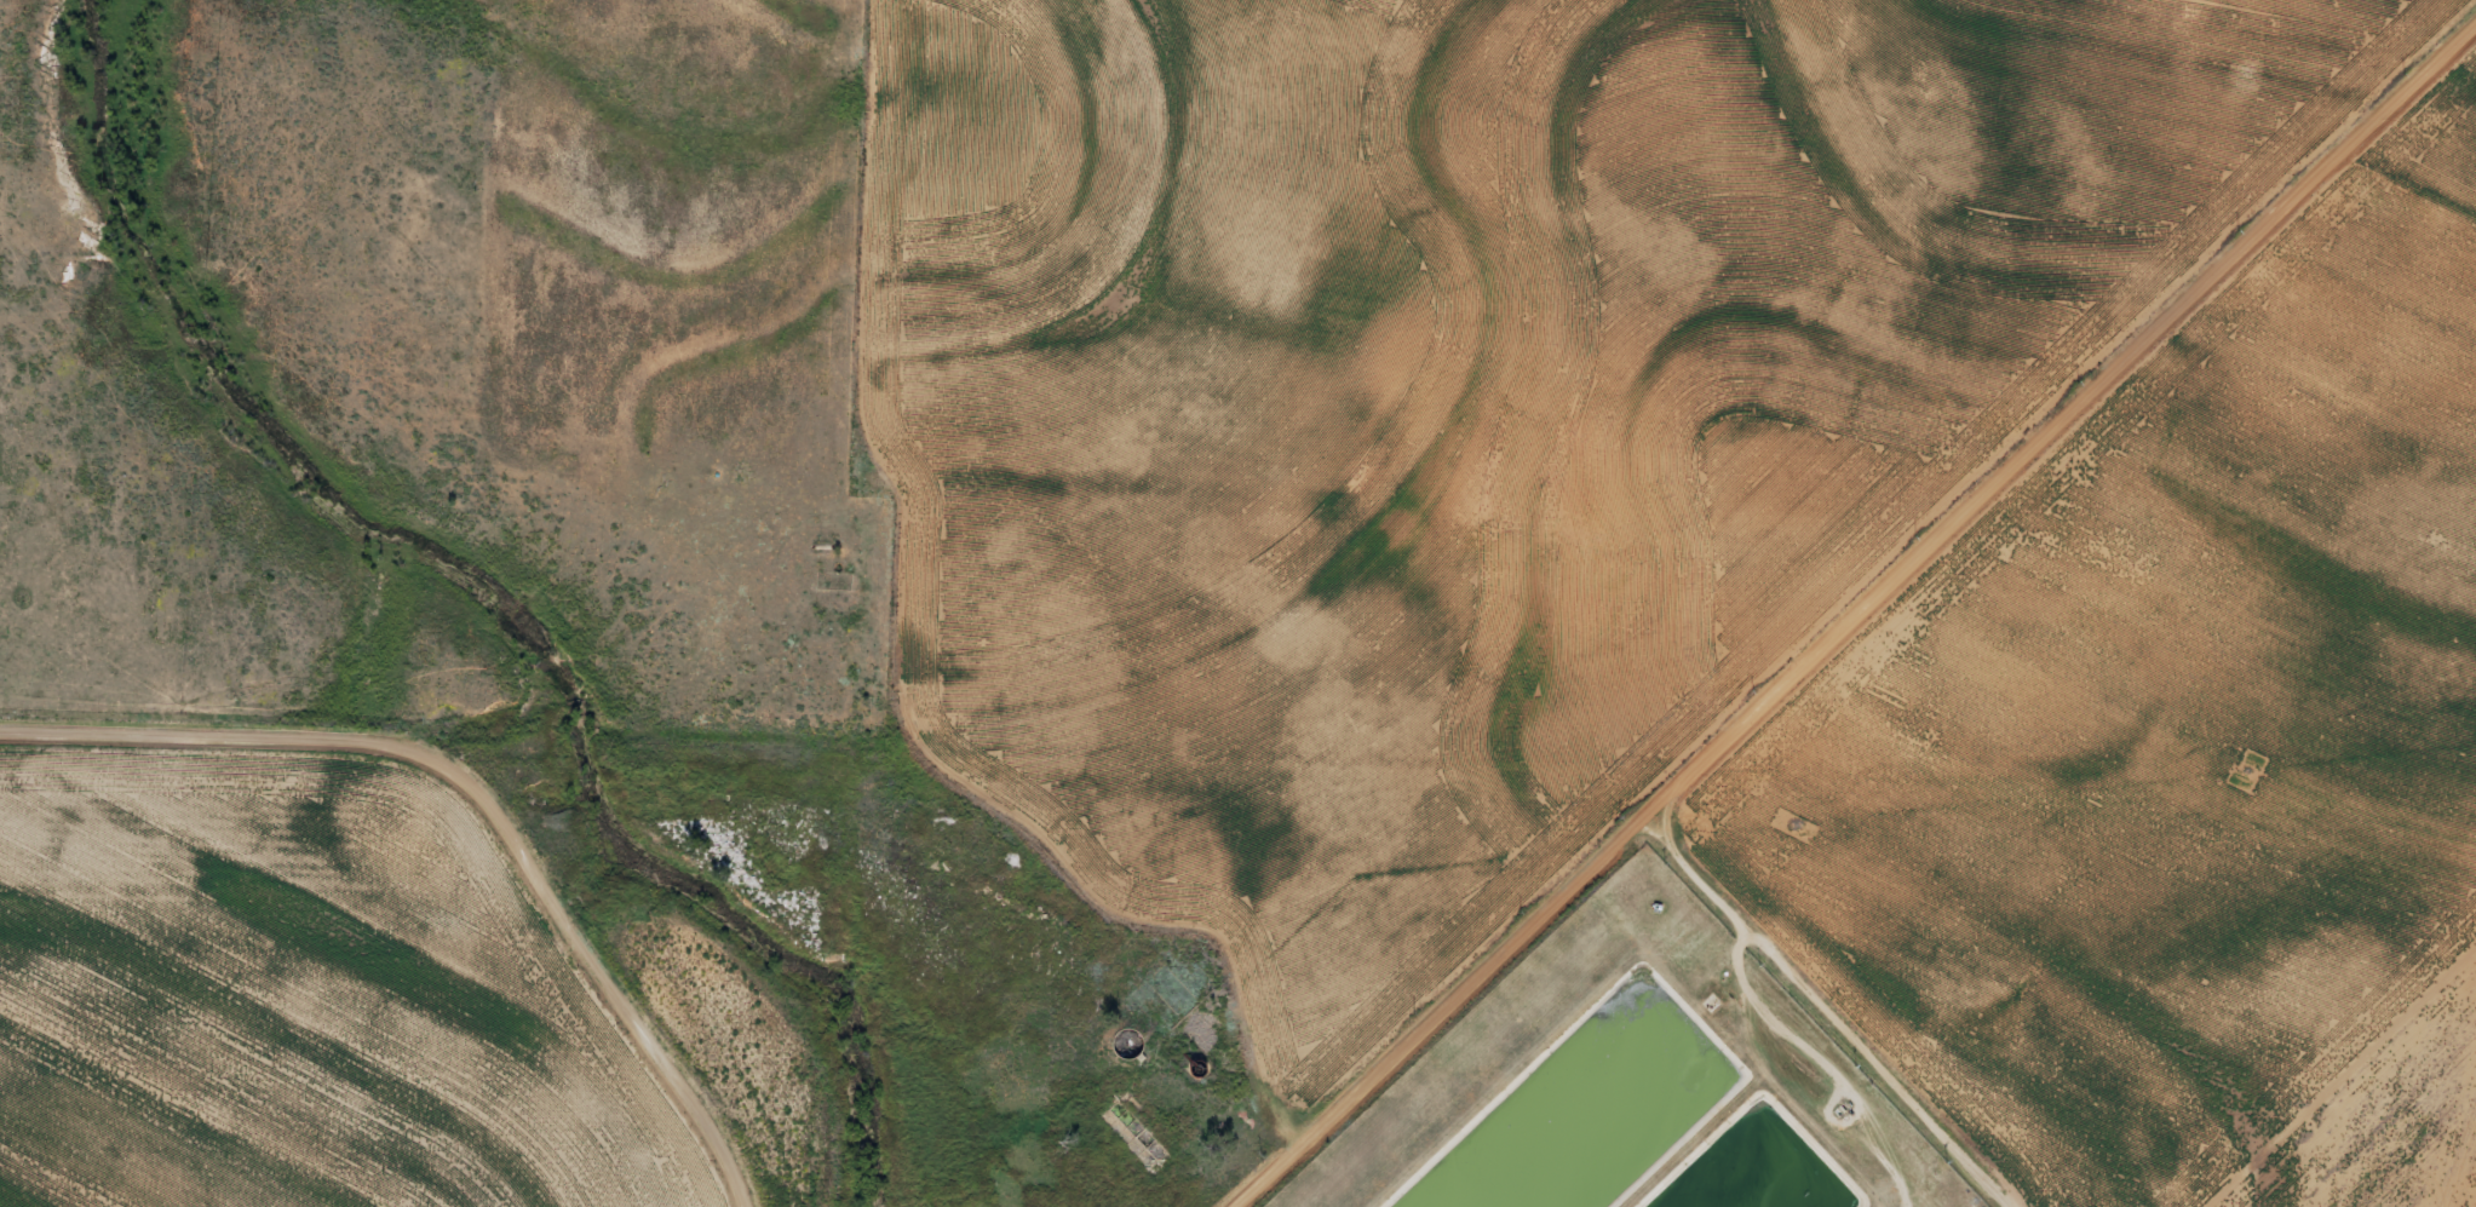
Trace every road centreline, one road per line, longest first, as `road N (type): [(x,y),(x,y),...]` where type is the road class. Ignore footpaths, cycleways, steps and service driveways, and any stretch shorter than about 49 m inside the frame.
road 1 (residential): [(2475,33),(2102,390),(1852,611),(1653,812),(1234,1206)]
road 2 (residential): [(748,1206),(707,1122),(553,902),(519,838),(447,764),(373,737),(0,735)]

